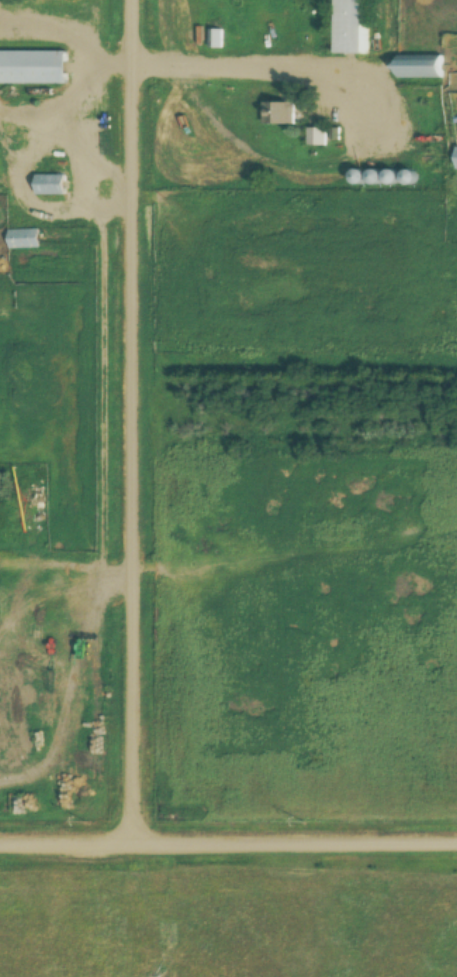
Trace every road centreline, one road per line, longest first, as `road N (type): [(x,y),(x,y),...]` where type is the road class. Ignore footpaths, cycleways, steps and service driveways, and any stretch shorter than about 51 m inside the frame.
road 1 (residential): [(135,837),(133,0)]
road 2 (residential): [(456,836),(0,837)]

